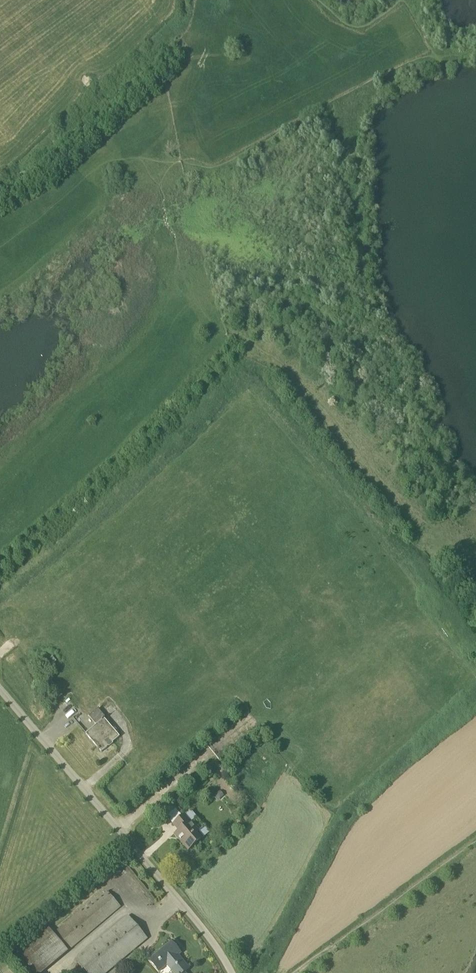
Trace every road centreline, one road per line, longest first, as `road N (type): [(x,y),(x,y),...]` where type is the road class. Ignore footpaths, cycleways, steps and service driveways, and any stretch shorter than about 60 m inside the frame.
road 1 (unclassified): [(232,972),(0,688)]
road 2 (track): [(292,972),(475,838)]

